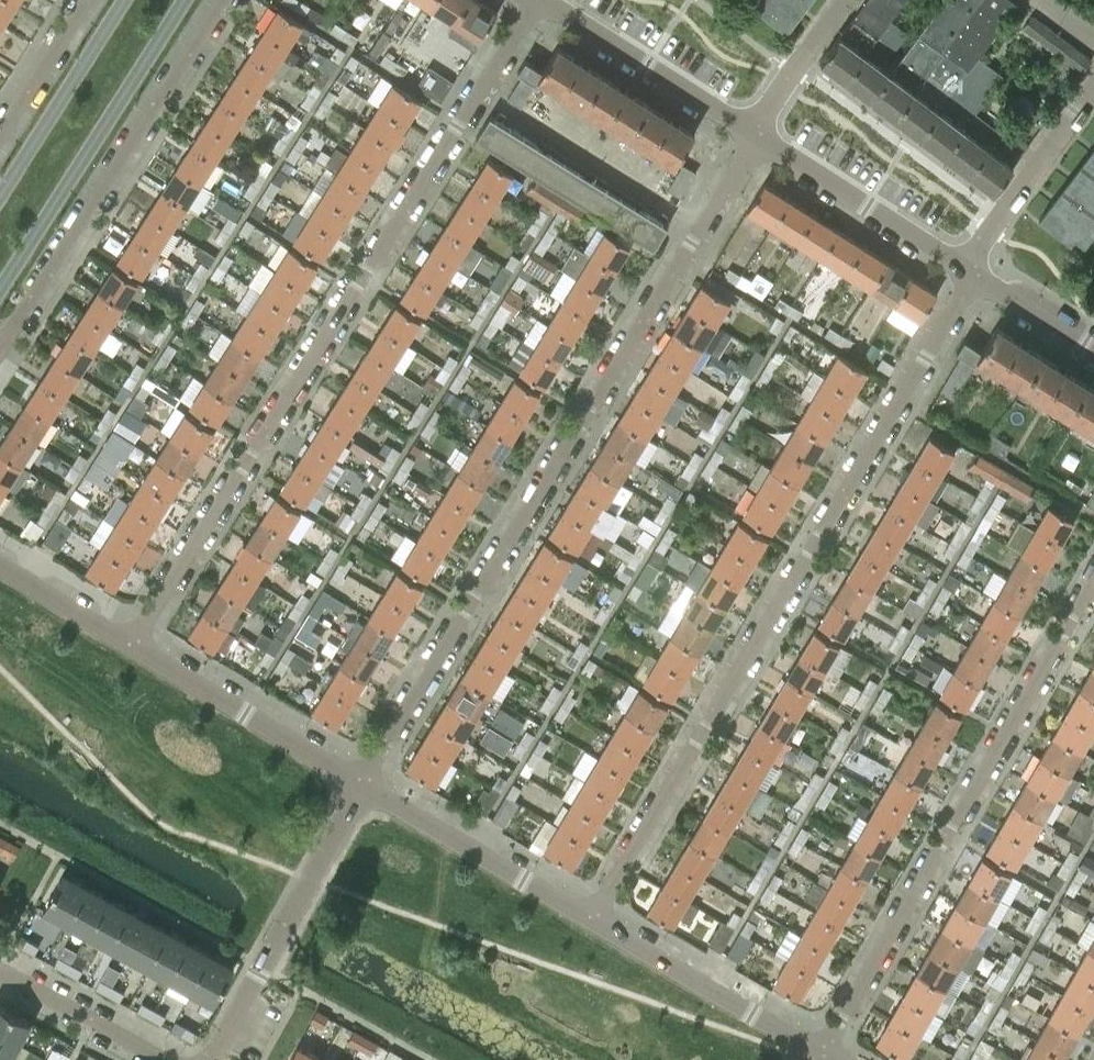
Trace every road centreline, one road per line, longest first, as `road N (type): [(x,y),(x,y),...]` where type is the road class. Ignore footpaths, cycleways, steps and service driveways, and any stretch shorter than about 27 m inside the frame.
road 1 (residential): [(539,0),(132,646)]
road 2 (residential): [(364,785),(758,134)]
road 3 (residential): [(975,273),(593,919)]
road 4 (residential): [(823,1052),(1093,590)]
road 5 (residential): [(0,335),(12,332),(223,0)]
road 6 (tertiary): [(0,289),(184,0)]
road 7 (residential): [(211,1059),(364,785)]
road 8 (residential): [(364,785),(132,646)]
road 9 (residential): [(823,1052),(593,919)]
road 10 (residential): [(593,919),(364,785)]
road 11 (residential): [(547,0),(758,134)]
road 12 (residential): [(758,134),(964,266)]
road 13 (tertiary): [(124,0),(0,197)]
road 14 (residential): [(964,266),(1093,84)]
road 15 (residential): [(161,1059),(0,974)]
road 16 (residential): [(844,0),(793,67),(758,134)]
road 17 (residential): [(85,0),(0,134)]
road 18 (residential): [(132,646),(0,566)]
road 19 (residential): [(975,273),(1093,349)]

